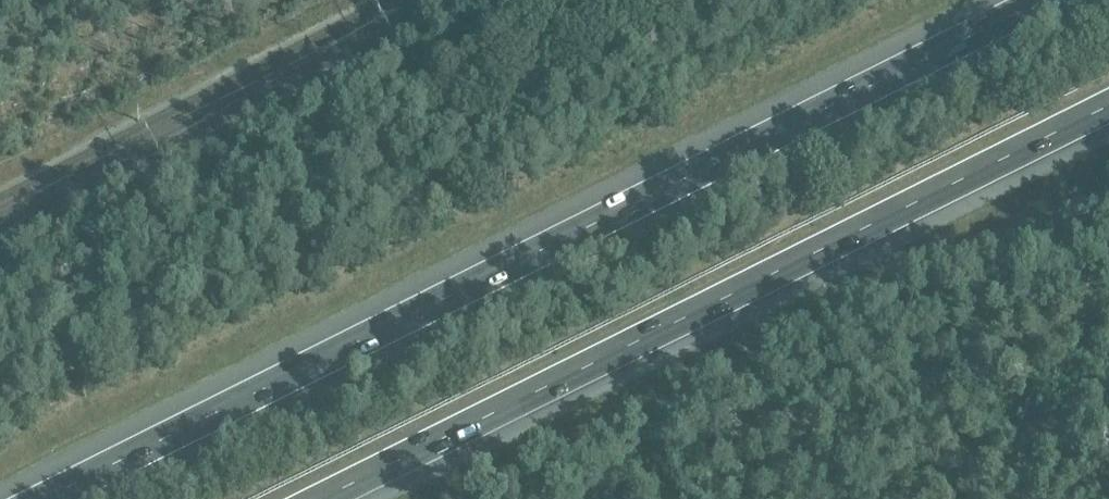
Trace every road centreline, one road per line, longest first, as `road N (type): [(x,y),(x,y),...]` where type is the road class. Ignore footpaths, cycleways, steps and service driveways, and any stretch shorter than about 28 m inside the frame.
road 1 (motorway): [(1028,0),(30,498)]
road 2 (motorway): [(333,498),(1108,112)]

